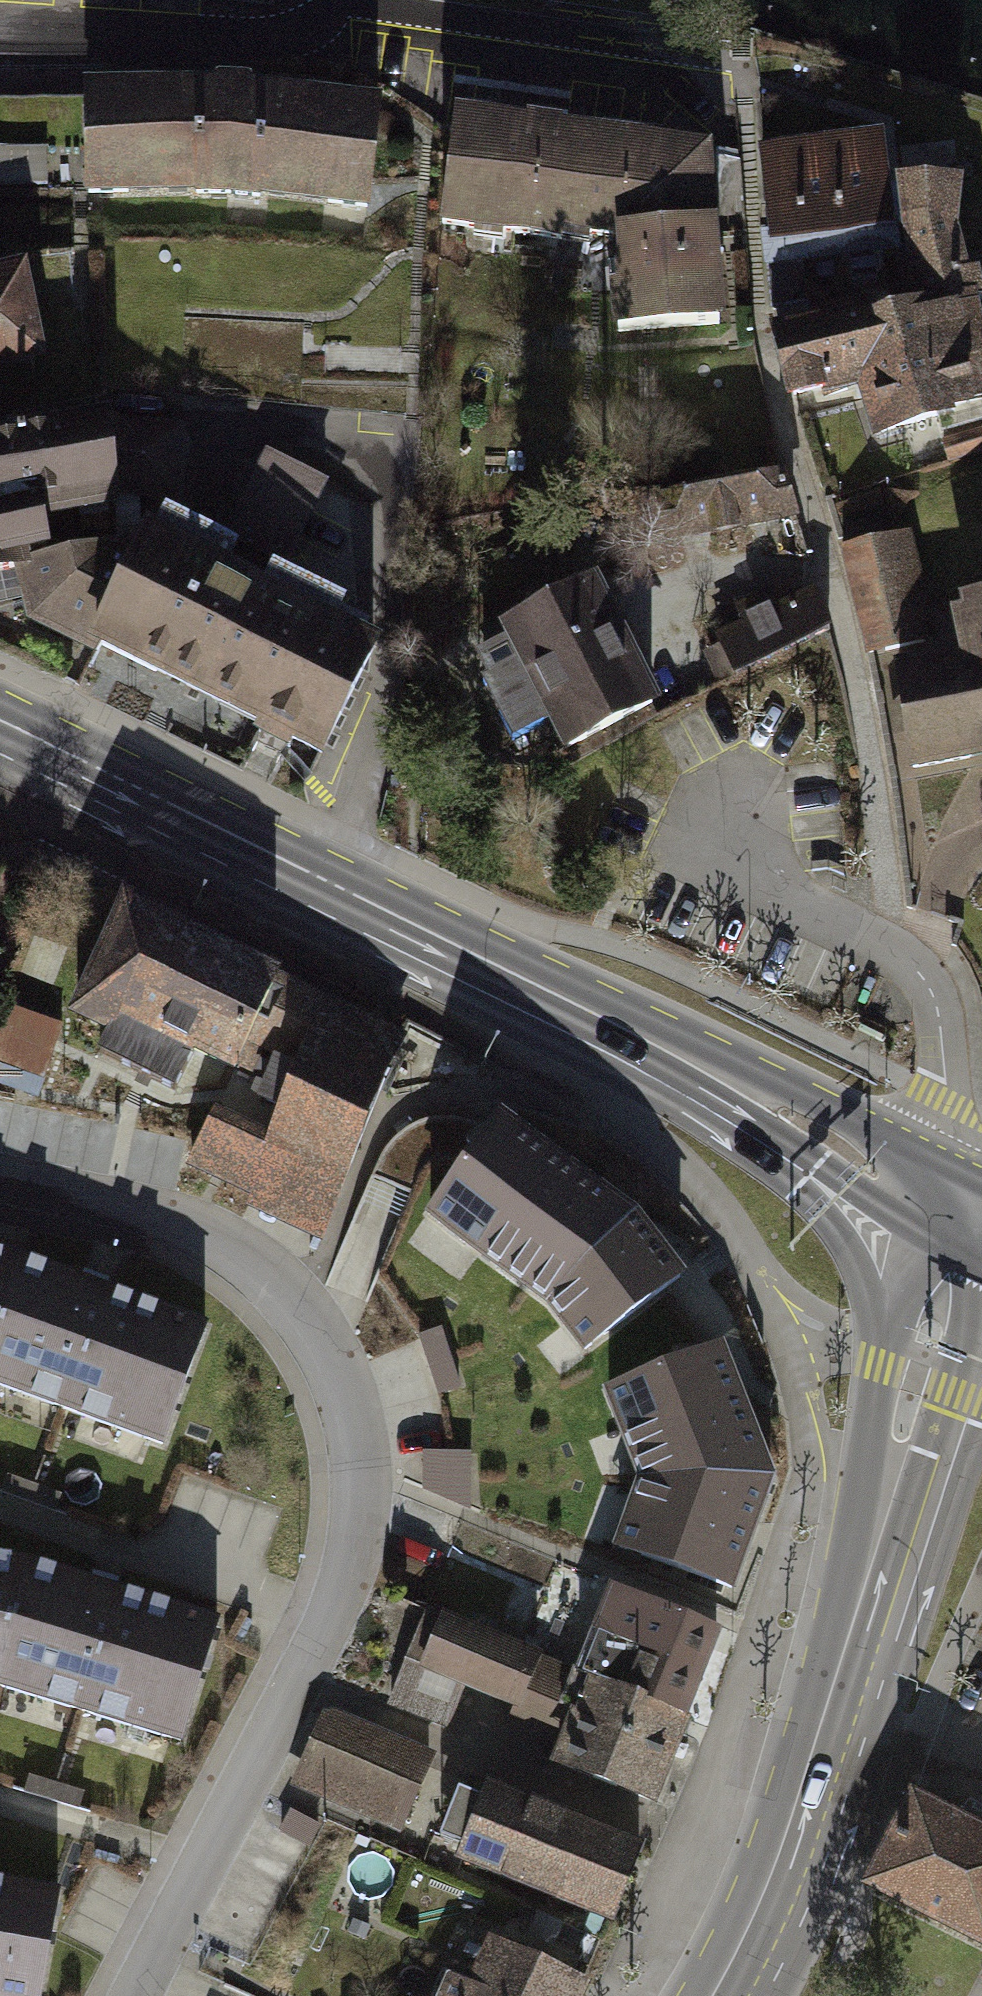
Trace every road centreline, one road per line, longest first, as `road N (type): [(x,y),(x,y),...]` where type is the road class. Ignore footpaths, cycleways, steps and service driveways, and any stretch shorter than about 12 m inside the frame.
road 1 (residential): [(135,1995),(341,1600),(359,1518),(357,1453),(340,1385),(304,1322),(240,1256),(184,1225),(99,1196),(0,1176)]
road 2 (primary): [(0,733),(575,1009),(951,1217)]
road 3 (residential): [(745,87),(381,33),(155,13),(0,21)]
road 4 (primary): [(843,1675),(951,1273),(951,1217)]
road 5 (primary): [(716,1995),(743,1950),(843,1675)]
road 6 (residential): [(843,1675),(981,1750)]

